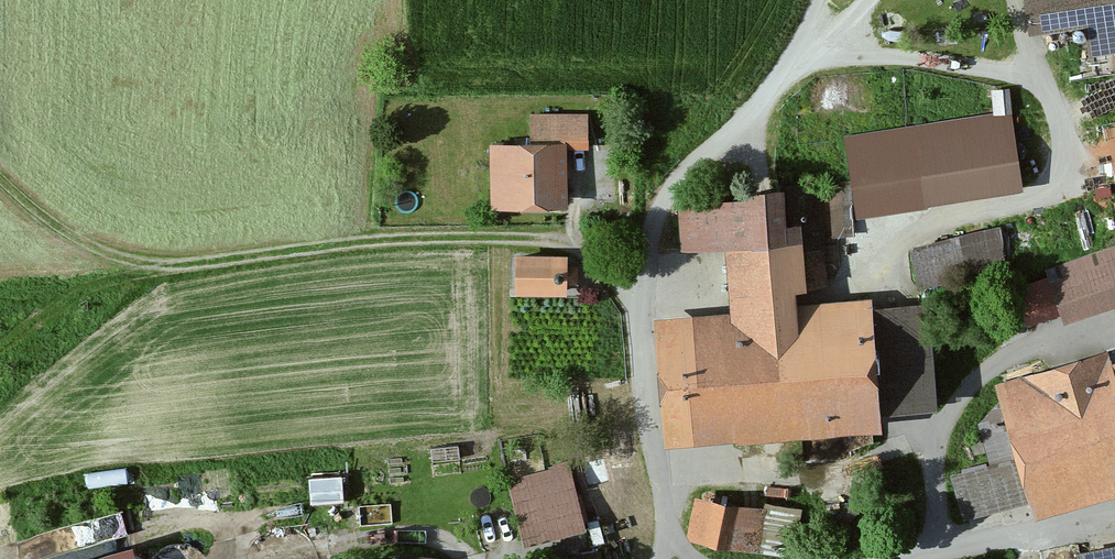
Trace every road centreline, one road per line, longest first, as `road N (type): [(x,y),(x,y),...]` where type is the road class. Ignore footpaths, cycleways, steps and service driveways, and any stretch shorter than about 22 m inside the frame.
road 1 (track): [(643,305),(584,257),(523,240),(372,245),(180,271),(111,261),(0,178)]
road 2 (residential): [(669,535),(643,345),(654,225),(678,178),(767,90),(818,0)]
road 3 (residential): [(907,558),(1114,515)]

